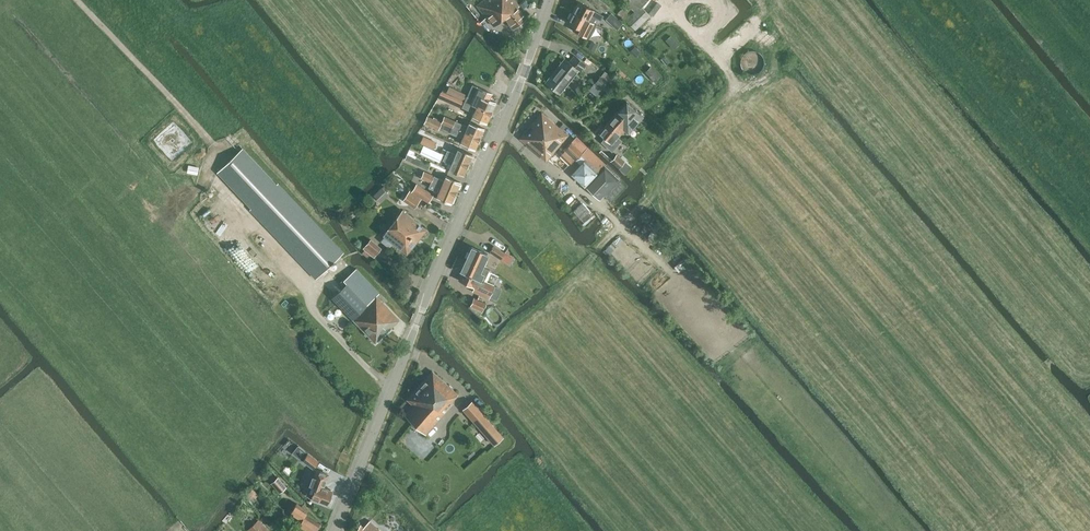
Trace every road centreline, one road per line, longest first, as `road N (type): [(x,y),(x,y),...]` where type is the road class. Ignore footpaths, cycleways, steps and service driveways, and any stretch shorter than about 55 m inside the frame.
road 1 (tertiary): [(334,530),(550,0)]
road 2 (track): [(79,0),(226,149),(206,172),(312,291),(313,309),(392,387)]
road 3 (track): [(0,158),(323,445),(362,463)]

